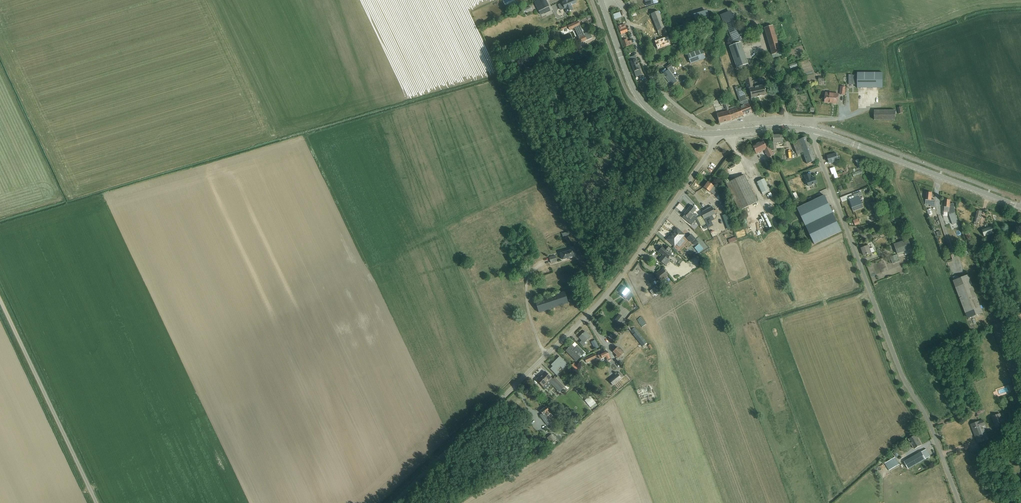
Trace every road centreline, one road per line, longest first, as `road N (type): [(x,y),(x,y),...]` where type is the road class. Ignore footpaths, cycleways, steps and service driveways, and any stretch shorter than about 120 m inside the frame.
road 1 (unclassified): [(394,502),(603,298),(717,133)]
road 2 (unclassified): [(961,502),(933,426),(894,360),(813,131)]
road 3 (unclassified): [(97,502),(0,301)]
road 4 (tertiary): [(813,131),(1016,205)]

